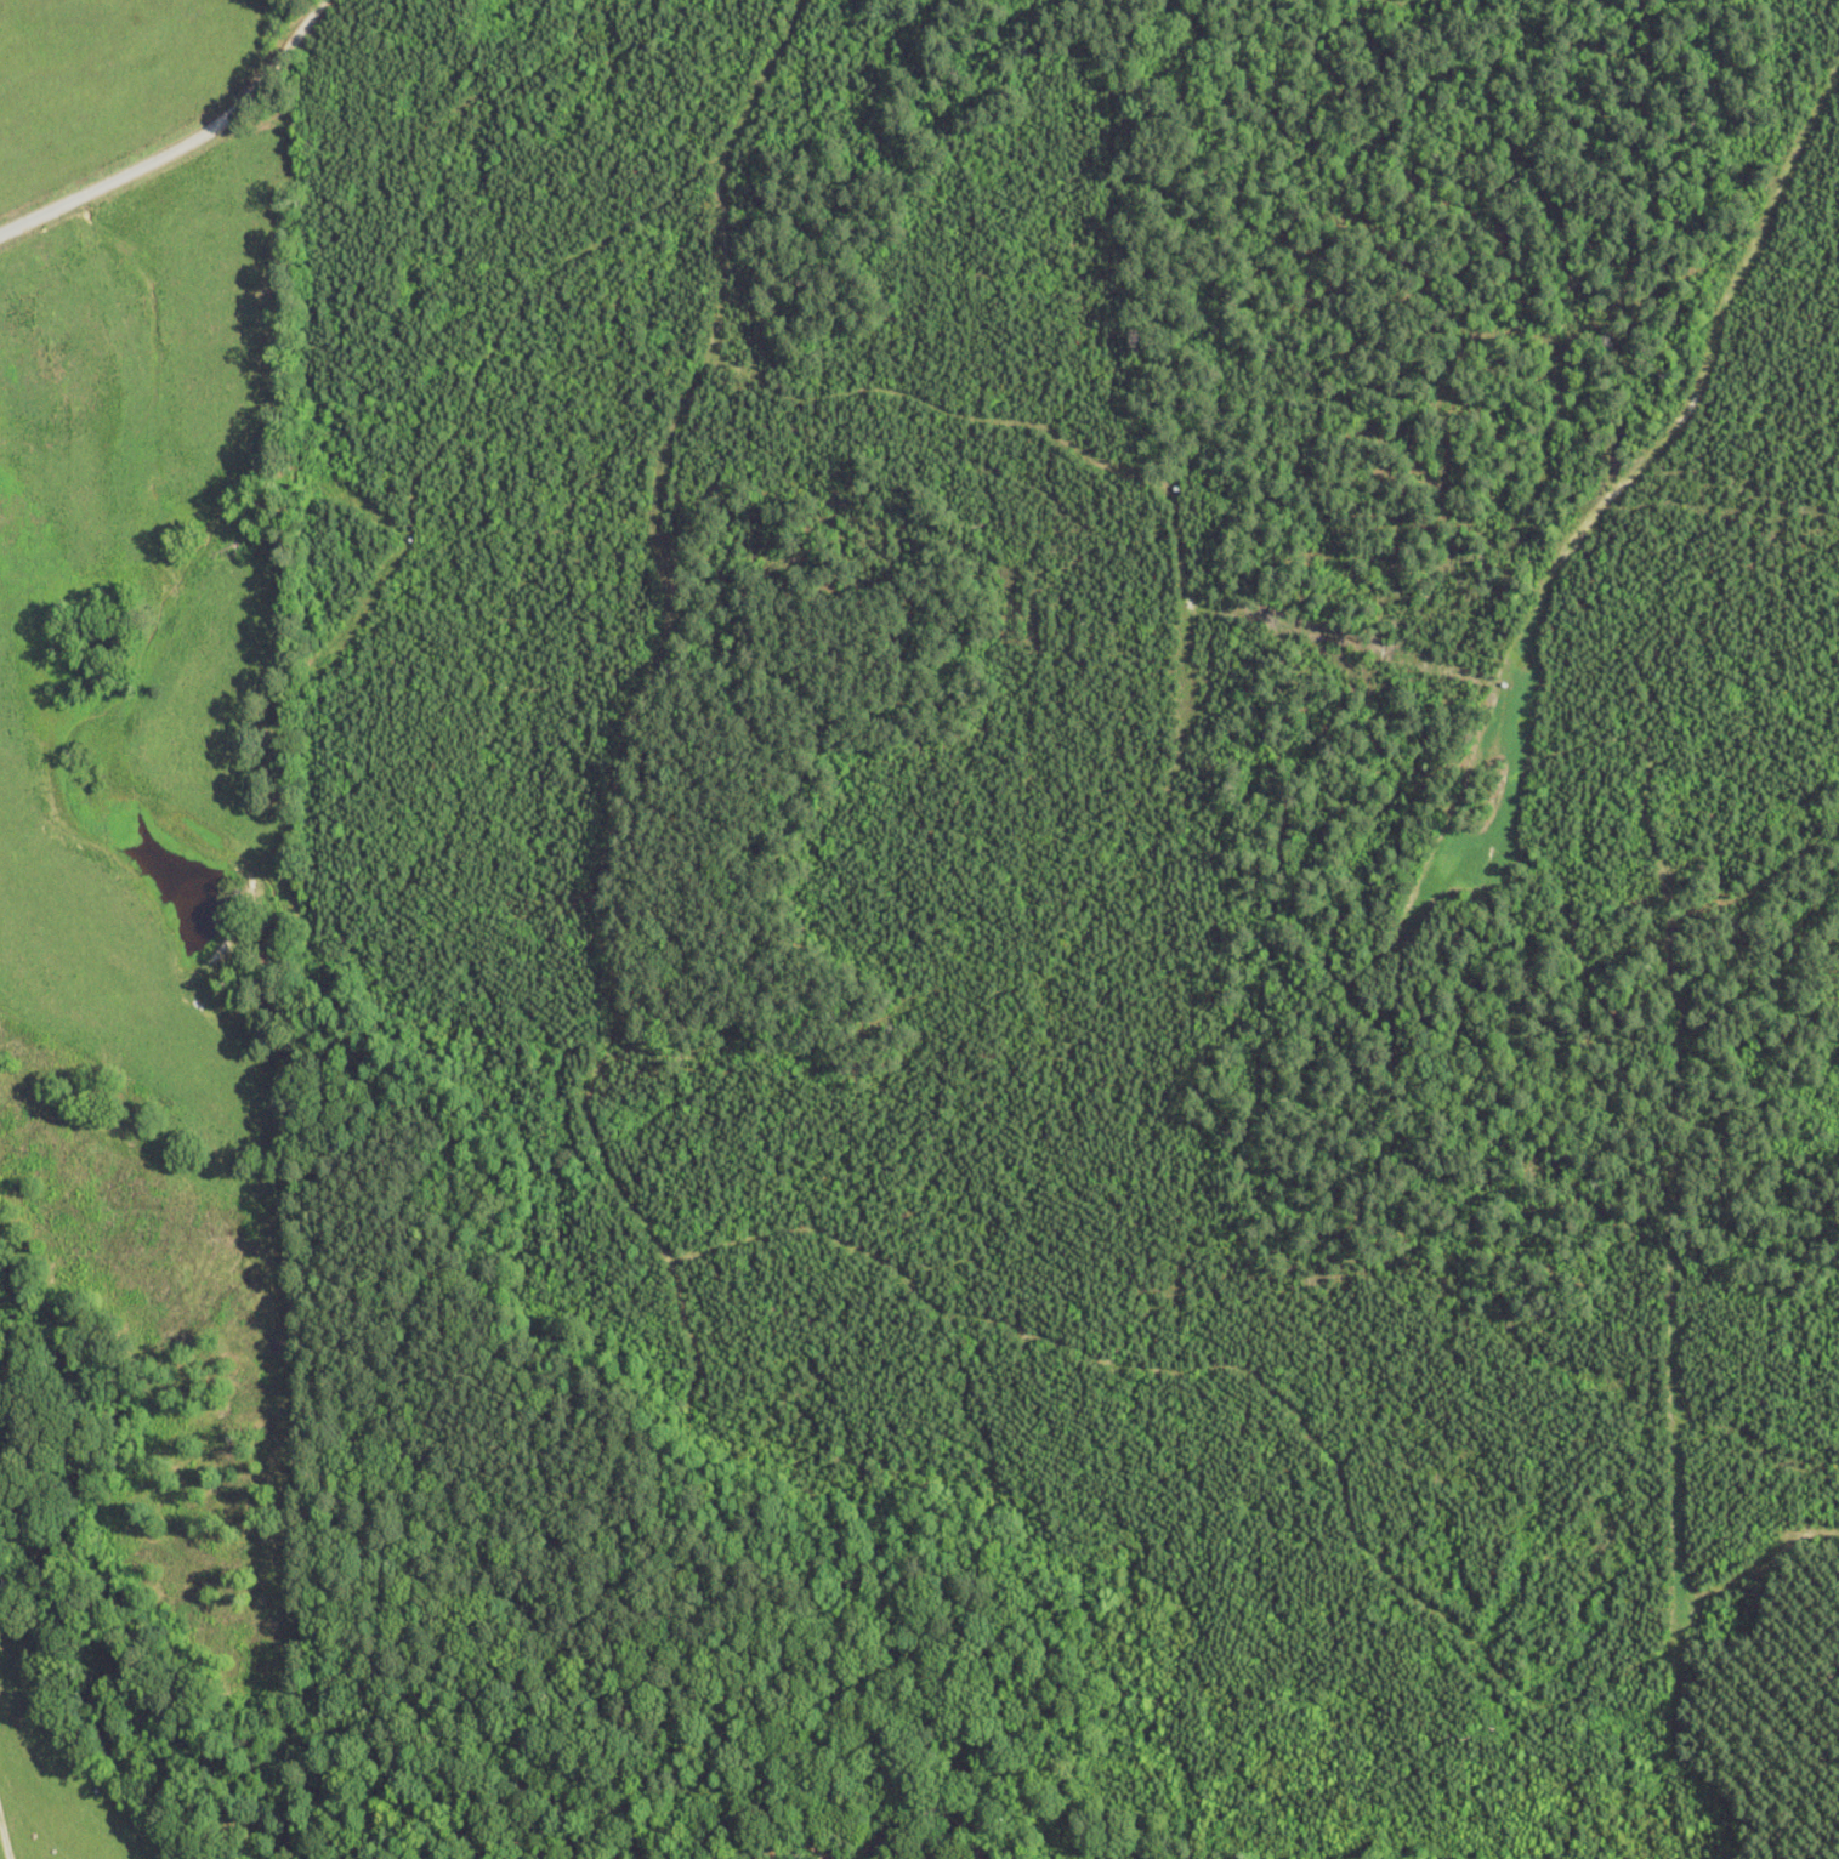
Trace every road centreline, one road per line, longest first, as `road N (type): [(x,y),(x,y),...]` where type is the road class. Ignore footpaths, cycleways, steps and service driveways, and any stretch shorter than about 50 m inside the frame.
road 1 (residential): [(0,234),(215,123),(244,100),(320,0)]

